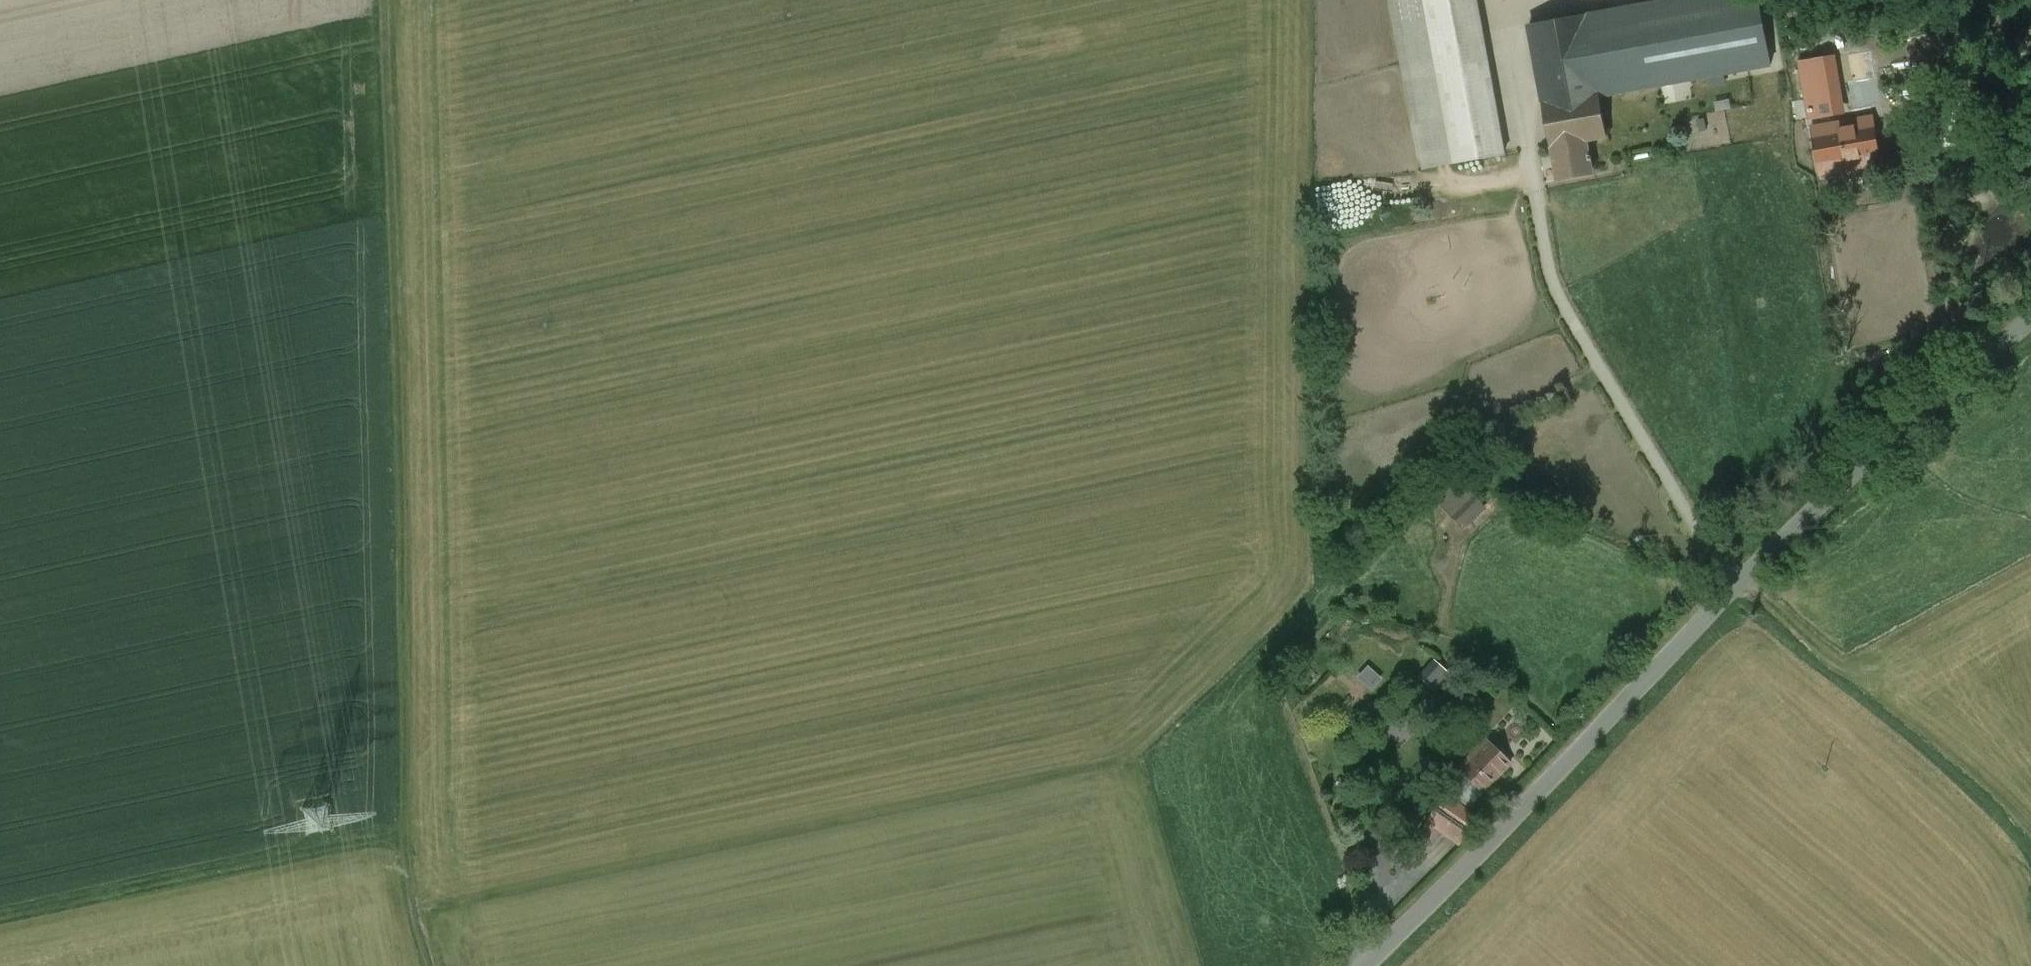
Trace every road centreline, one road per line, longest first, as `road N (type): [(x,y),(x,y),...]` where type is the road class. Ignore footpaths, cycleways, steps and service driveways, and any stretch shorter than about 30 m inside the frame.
road 1 (track): [(434,965),(409,862),(389,0)]
road 2 (unclassified): [(2030,316),(1749,569),(1359,965)]

